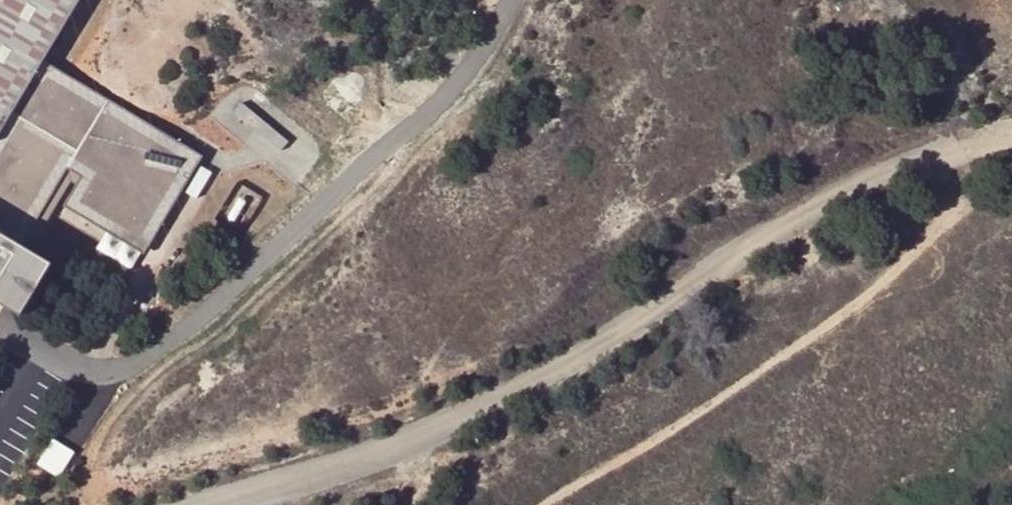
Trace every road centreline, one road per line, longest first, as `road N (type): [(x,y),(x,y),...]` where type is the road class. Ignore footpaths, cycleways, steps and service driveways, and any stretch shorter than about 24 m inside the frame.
road 1 (track): [(1011,140),(874,176),(426,436)]
road 2 (unclassified): [(192,504),(426,436)]

